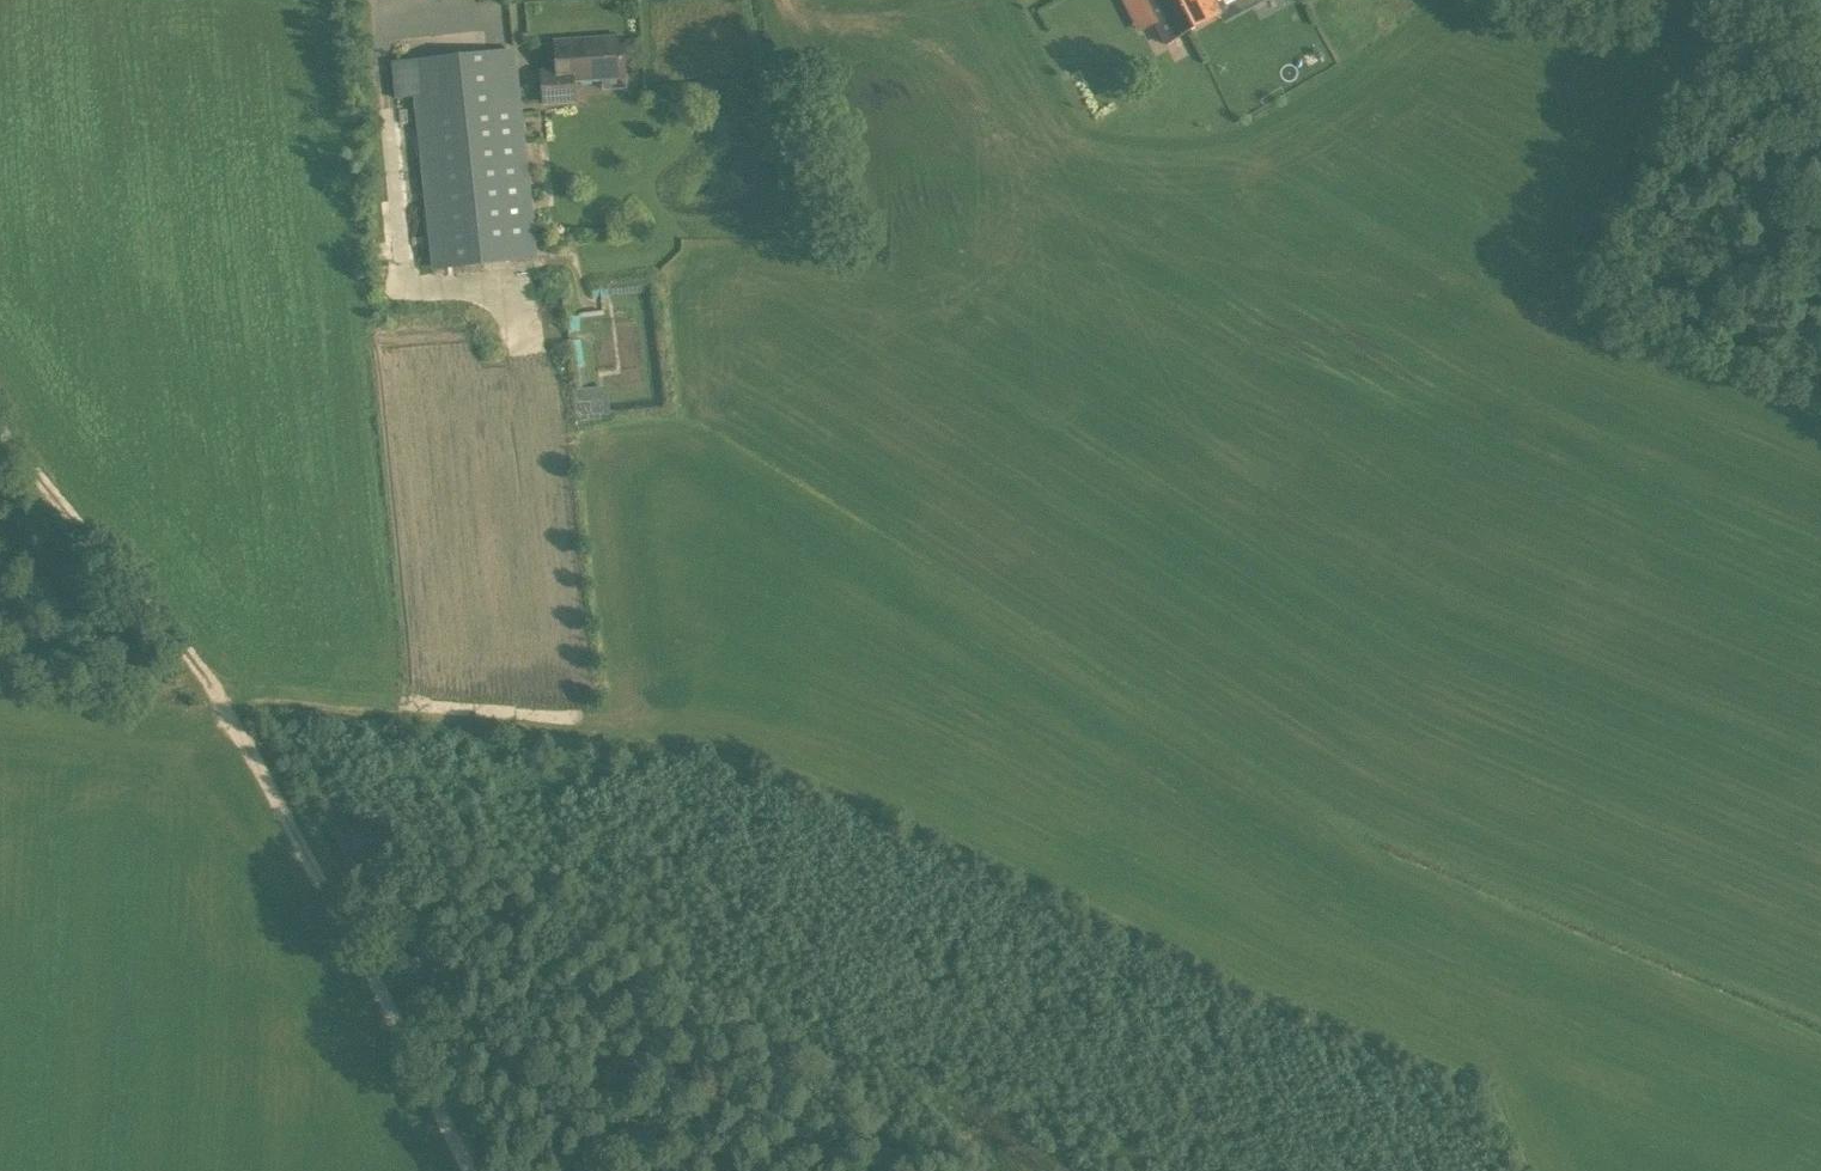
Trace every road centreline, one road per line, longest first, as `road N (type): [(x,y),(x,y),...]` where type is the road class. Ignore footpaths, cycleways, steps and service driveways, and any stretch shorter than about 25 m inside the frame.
road 1 (track): [(478,1170),(248,718),(0,423)]

